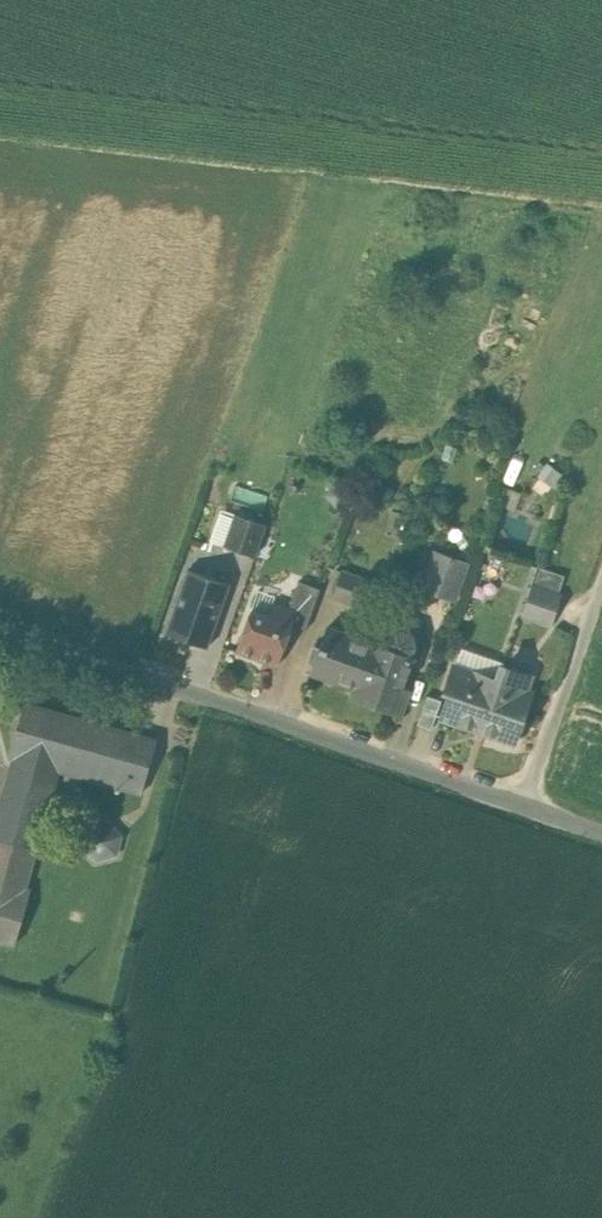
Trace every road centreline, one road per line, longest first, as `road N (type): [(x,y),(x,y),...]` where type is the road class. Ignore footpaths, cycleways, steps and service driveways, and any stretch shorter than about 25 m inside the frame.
road 1 (residential): [(0,630),(601,830)]
road 2 (track): [(520,801),(601,576)]

